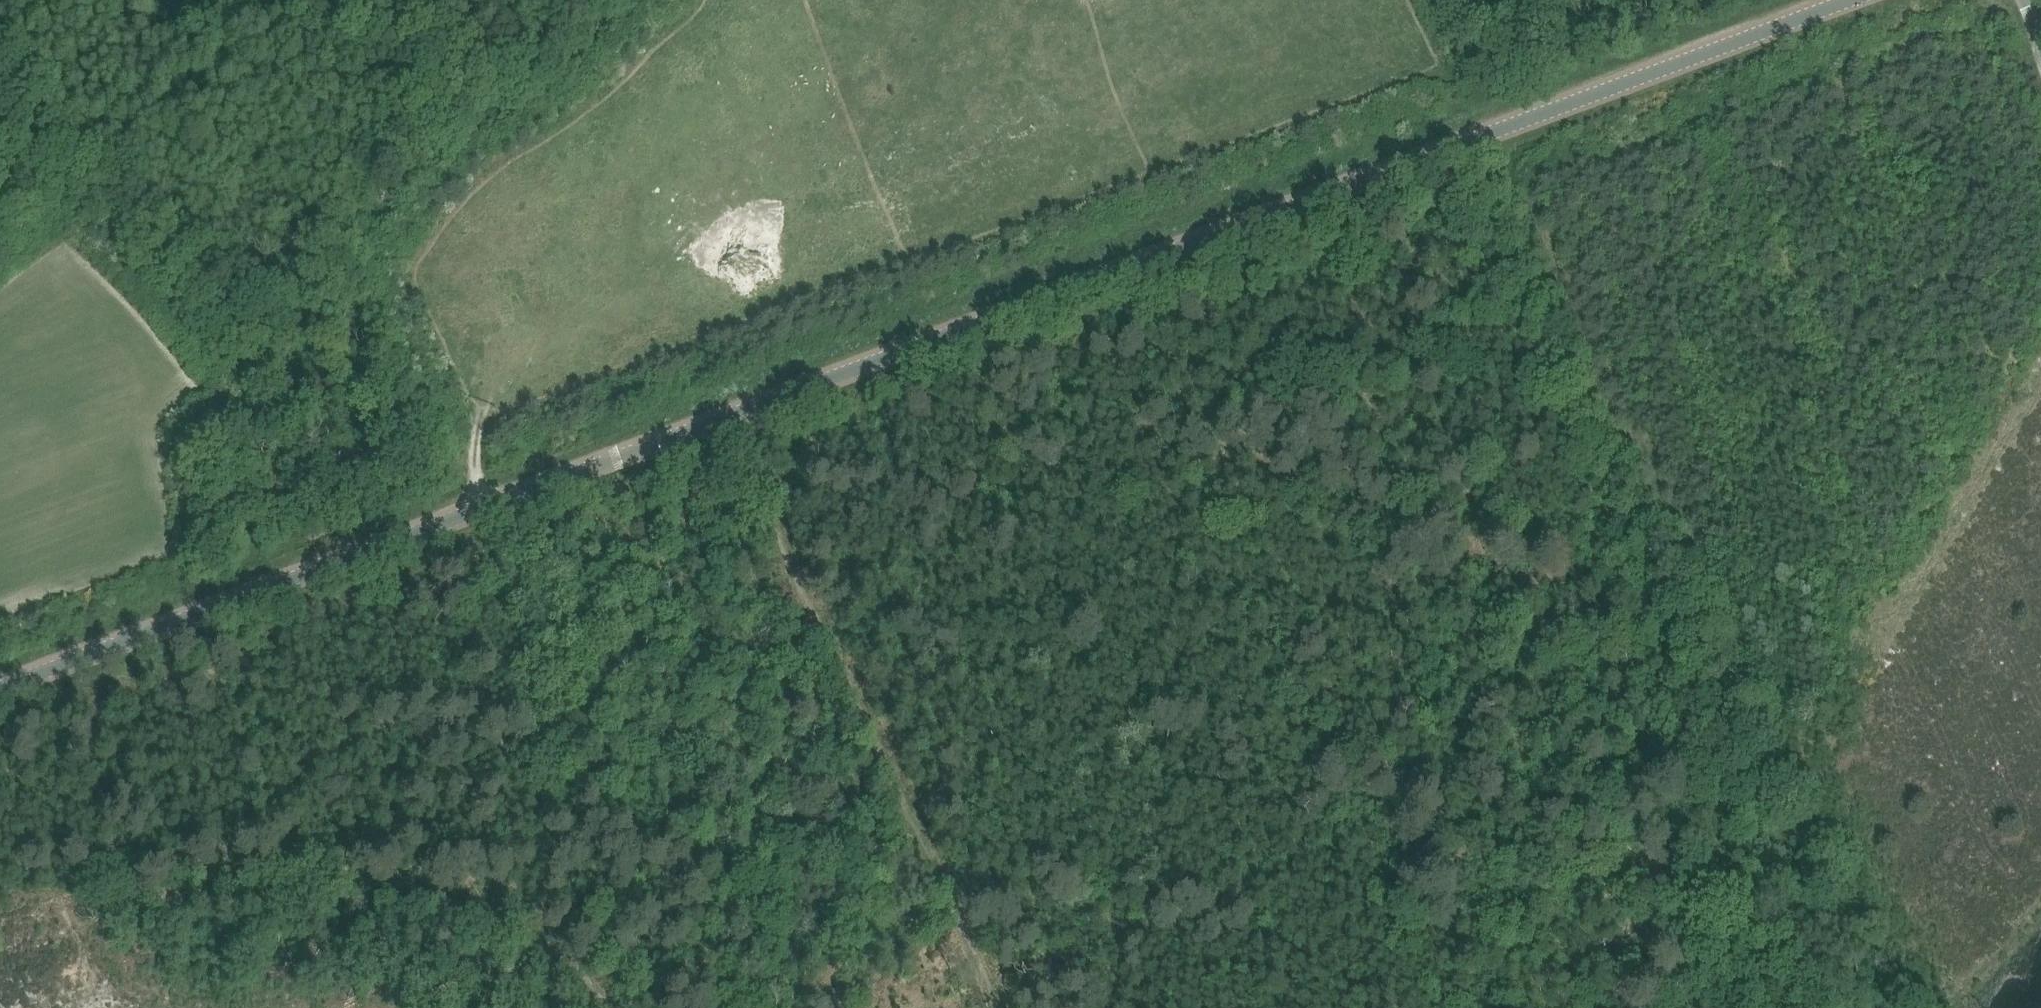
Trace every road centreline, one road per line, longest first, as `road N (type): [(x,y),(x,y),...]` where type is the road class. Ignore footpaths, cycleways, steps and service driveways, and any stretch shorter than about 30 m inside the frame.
road 1 (unclassified): [(0,689),(1851,0)]
road 2 (track): [(996,1007),(735,414)]

